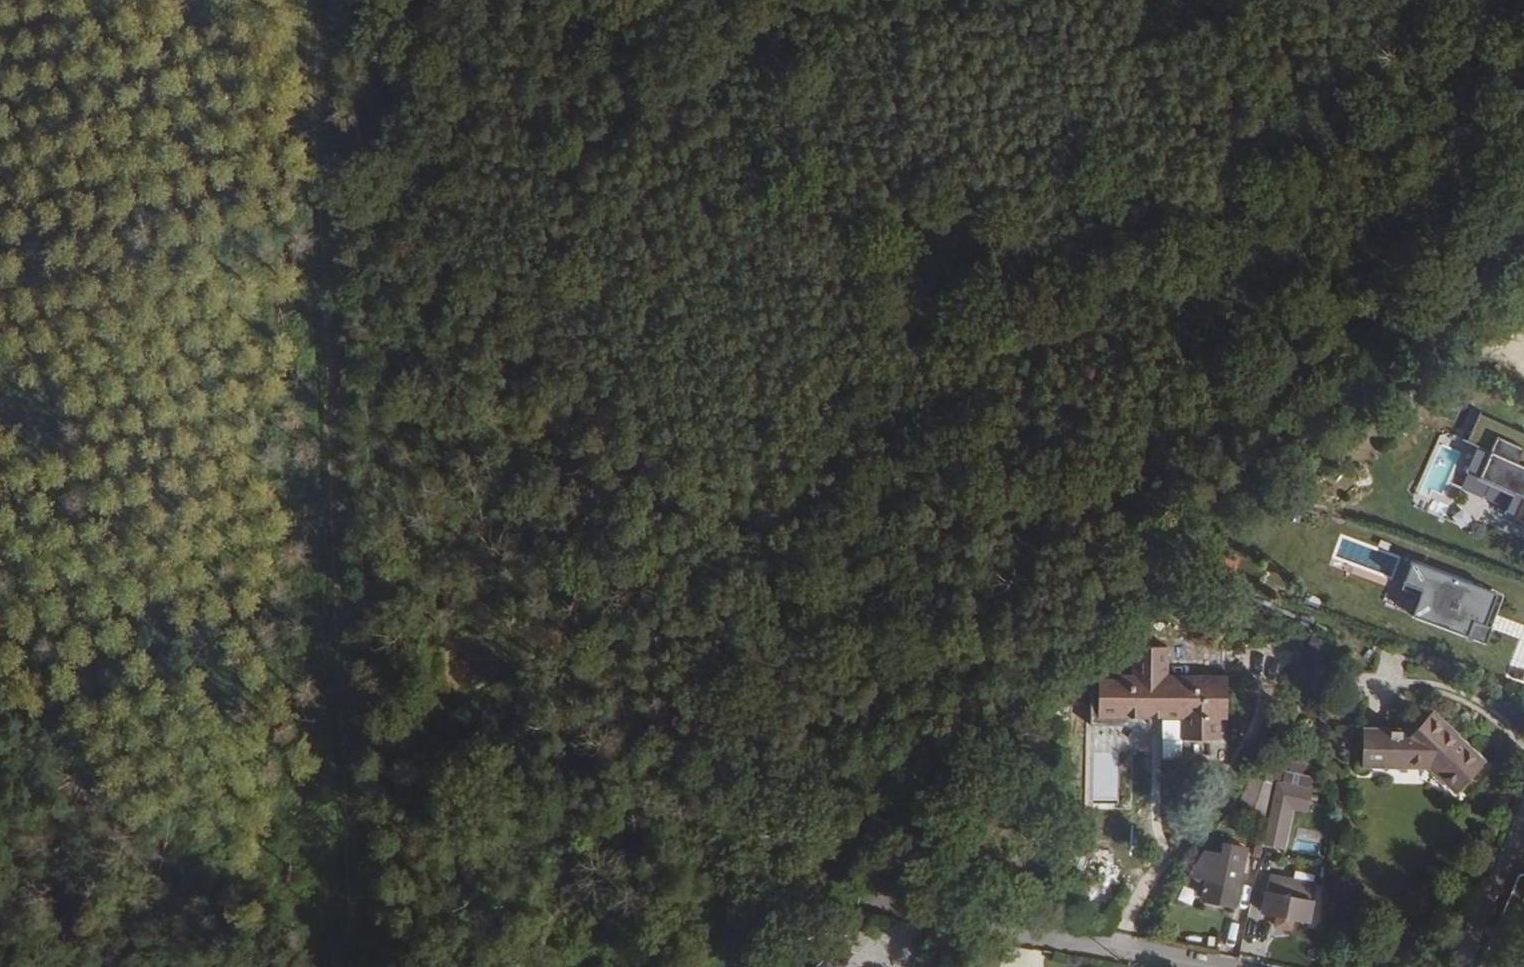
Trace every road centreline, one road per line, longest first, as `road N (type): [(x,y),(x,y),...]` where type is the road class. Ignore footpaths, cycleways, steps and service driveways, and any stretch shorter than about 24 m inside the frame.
road 1 (residential): [(1176,966),(933,921)]
road 2 (unclassified): [(1453,966),(1523,803)]

